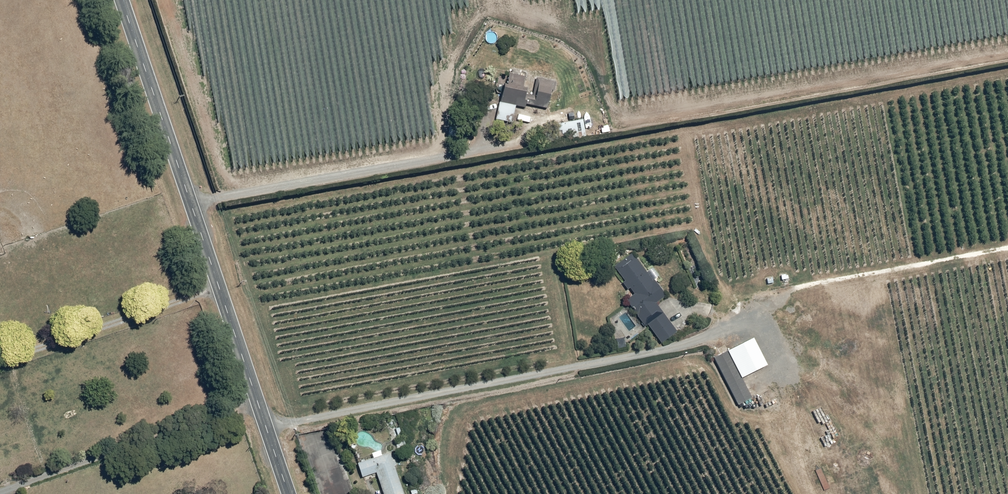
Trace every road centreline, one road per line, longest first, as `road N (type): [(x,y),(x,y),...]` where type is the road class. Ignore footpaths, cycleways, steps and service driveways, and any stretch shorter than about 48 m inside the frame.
road 1 (secondary): [(290,493),(114,0)]
road 2 (track): [(1007,54),(772,102),(627,120),(613,112),(596,0)]
road 3 (track): [(190,202),(509,147),(540,126),(578,116),(623,117)]

